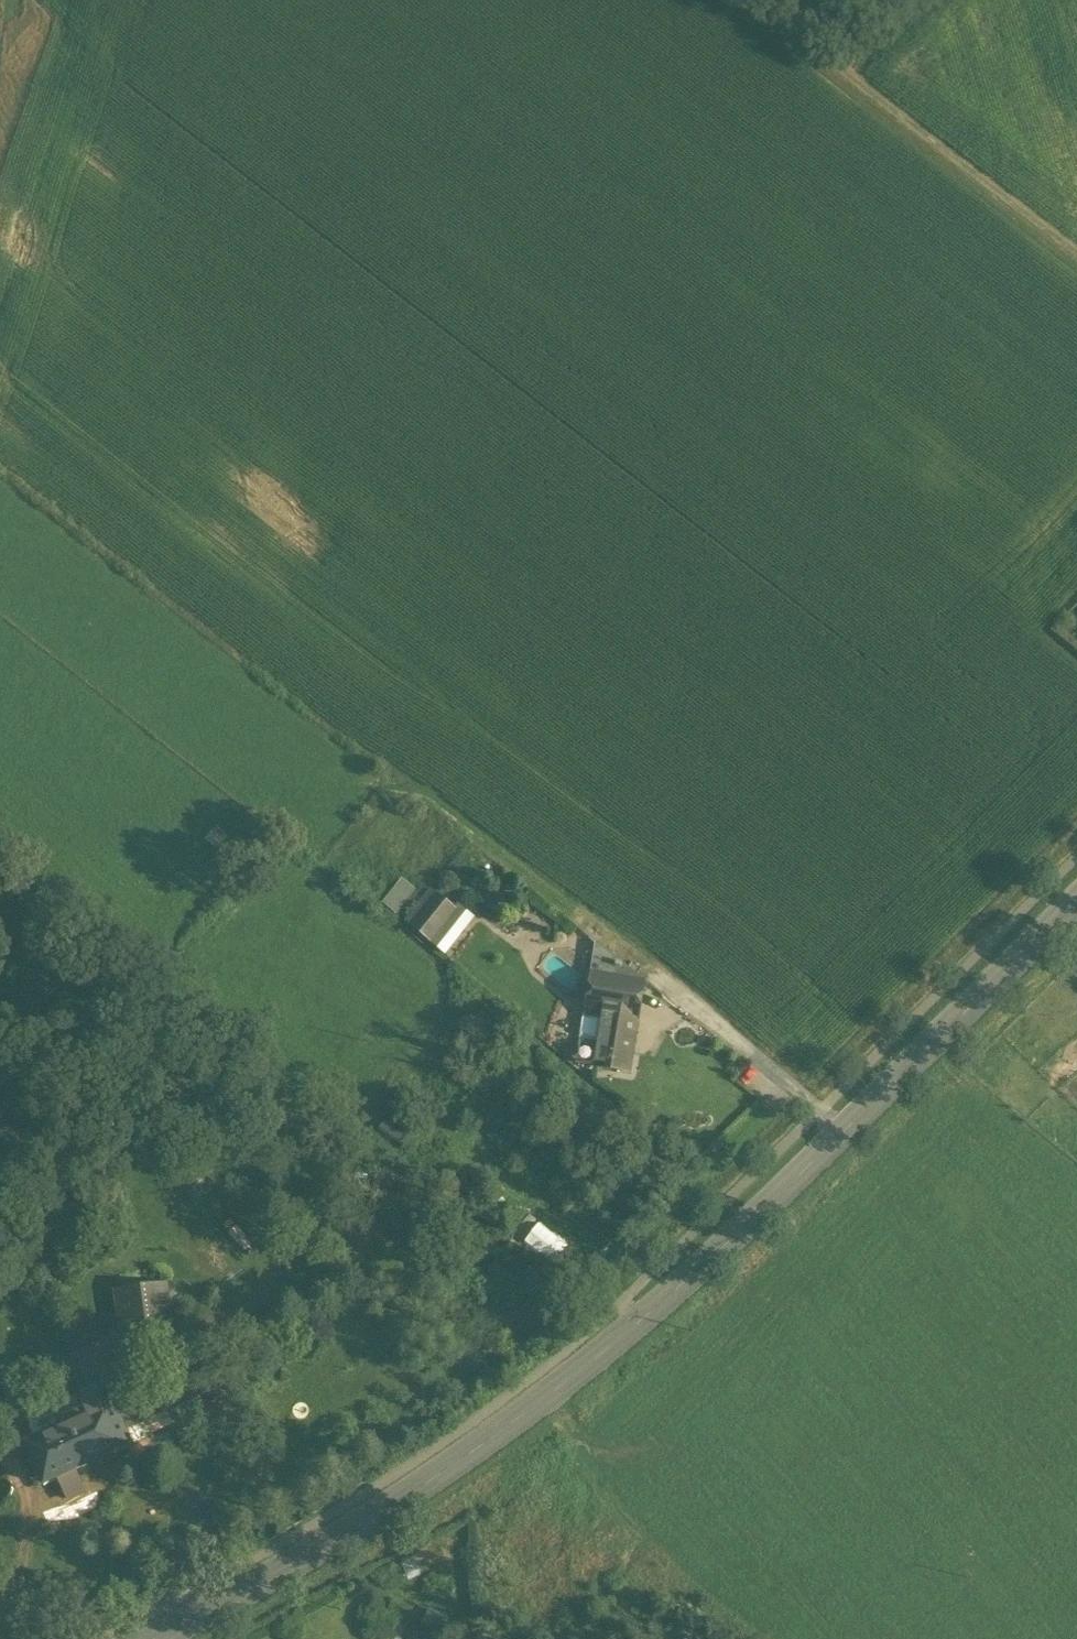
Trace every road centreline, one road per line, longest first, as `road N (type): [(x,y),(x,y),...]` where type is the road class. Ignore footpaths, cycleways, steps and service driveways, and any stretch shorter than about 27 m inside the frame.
road 1 (secondary): [(1076,903),(681,1287),(492,1444),(299,1563),(158,1638)]

